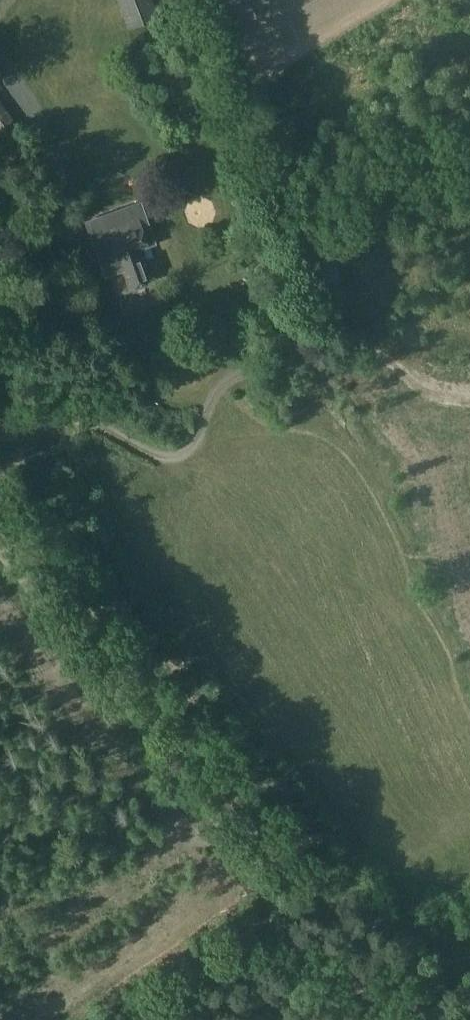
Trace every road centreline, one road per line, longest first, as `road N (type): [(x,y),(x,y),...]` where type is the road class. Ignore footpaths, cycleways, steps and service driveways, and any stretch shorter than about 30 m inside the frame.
road 1 (track): [(442,1019),(320,967),(275,928),(264,916),(269,893),(227,836),(0,549)]
road 2 (track): [(107,1019),(264,916)]

